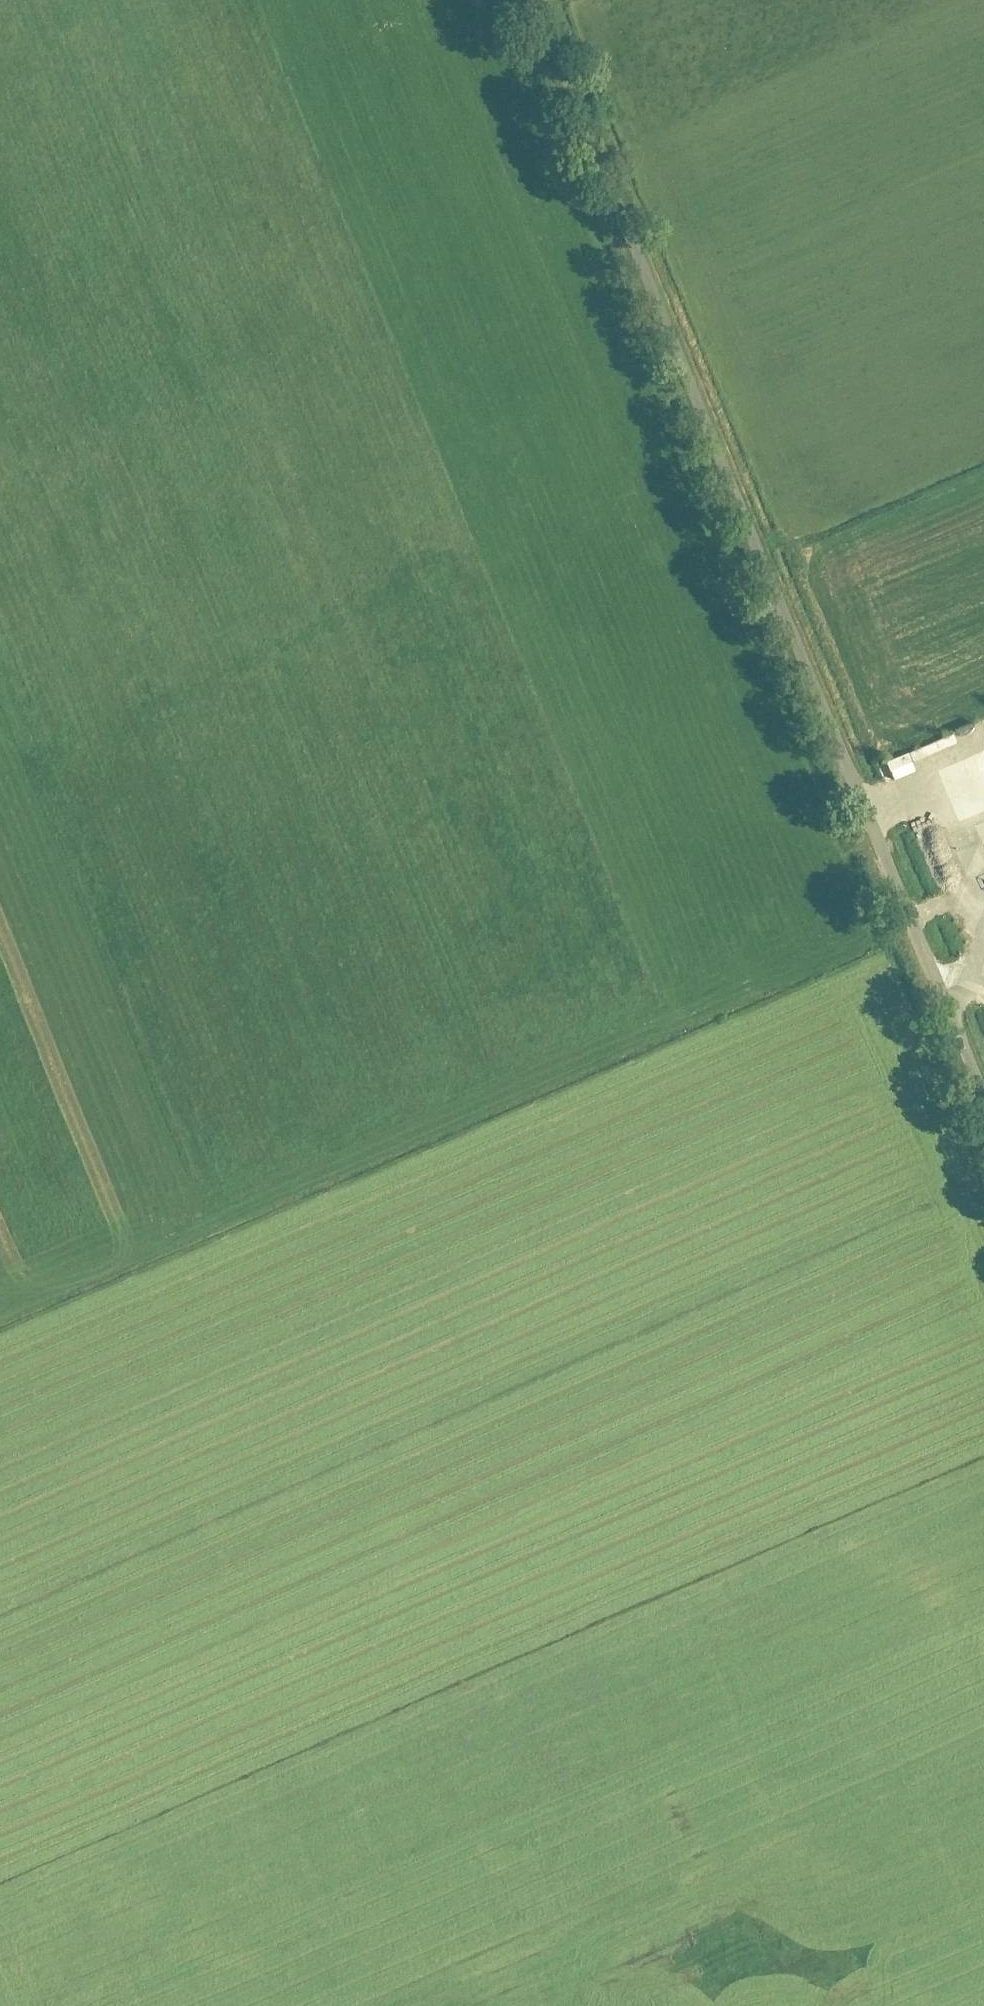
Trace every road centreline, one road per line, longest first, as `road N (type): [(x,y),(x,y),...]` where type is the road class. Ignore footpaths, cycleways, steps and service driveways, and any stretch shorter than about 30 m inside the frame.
road 1 (unclassified): [(983,1089),(532,0)]

